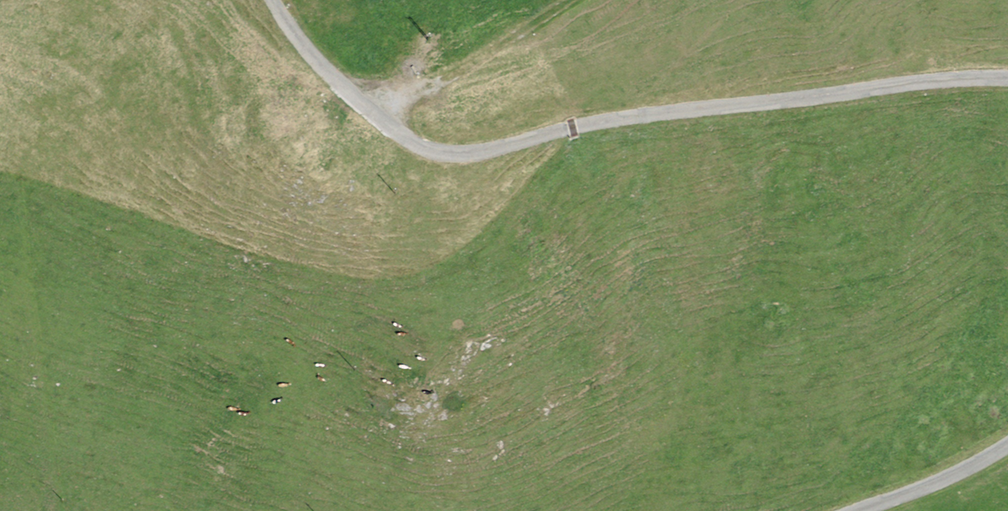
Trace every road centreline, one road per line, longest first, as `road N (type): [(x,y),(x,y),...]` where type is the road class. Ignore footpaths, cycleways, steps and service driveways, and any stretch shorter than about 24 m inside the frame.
road 1 (residential): [(1007,74),(623,118),(468,153),(414,143),(301,45),(273,0)]
road 2 (track): [(569,0),(383,116)]
road 3 (residential): [(859,510),(1007,445)]

